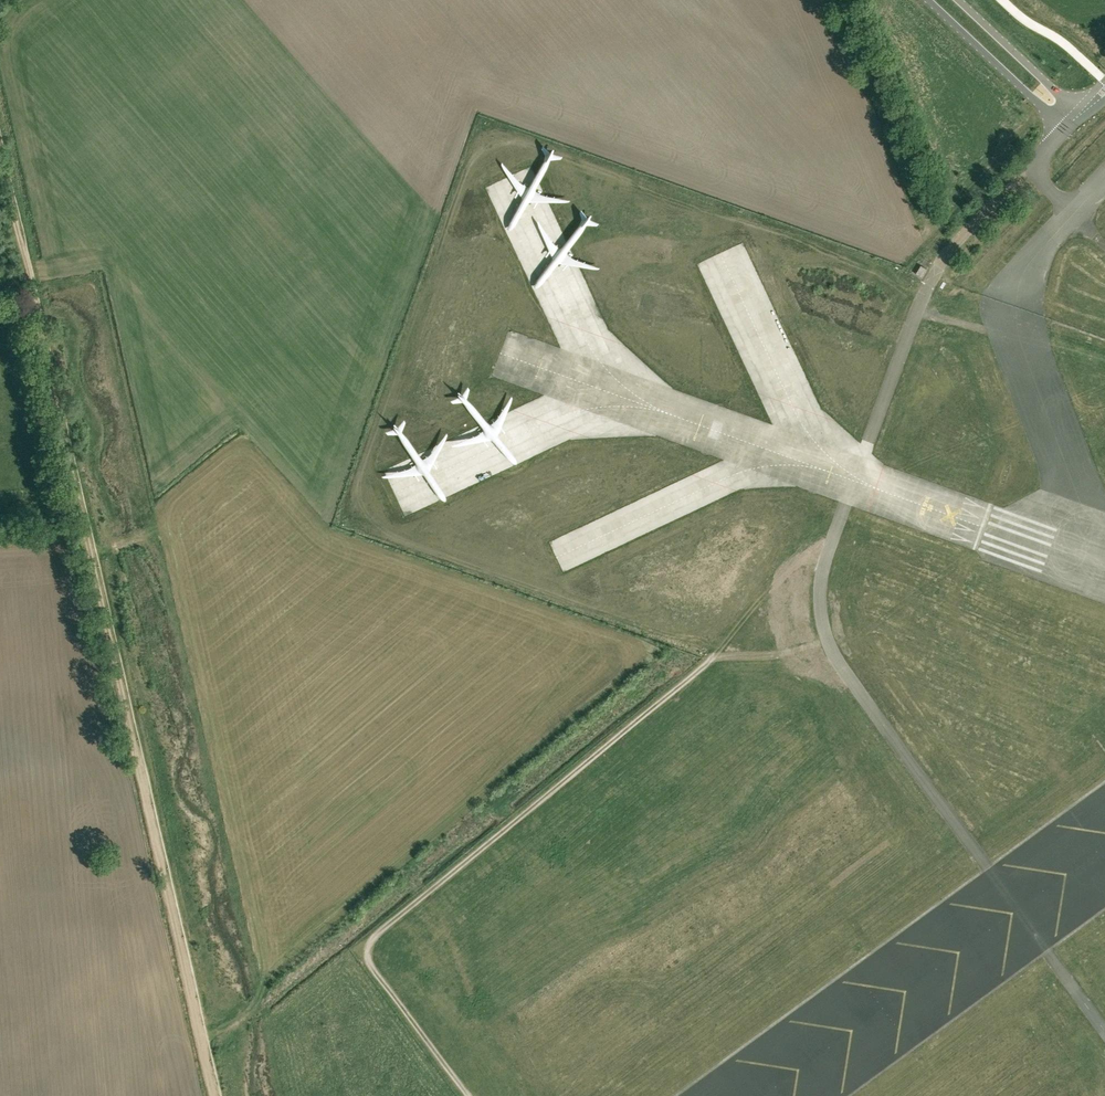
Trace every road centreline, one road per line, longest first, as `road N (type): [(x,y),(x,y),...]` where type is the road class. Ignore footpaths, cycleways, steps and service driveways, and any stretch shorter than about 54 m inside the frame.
road 1 (track): [(214,1095),(0,140)]
road 2 (unclassified): [(933,0),(1073,120)]
road 3 (unclassified): [(1094,101),(972,0)]

